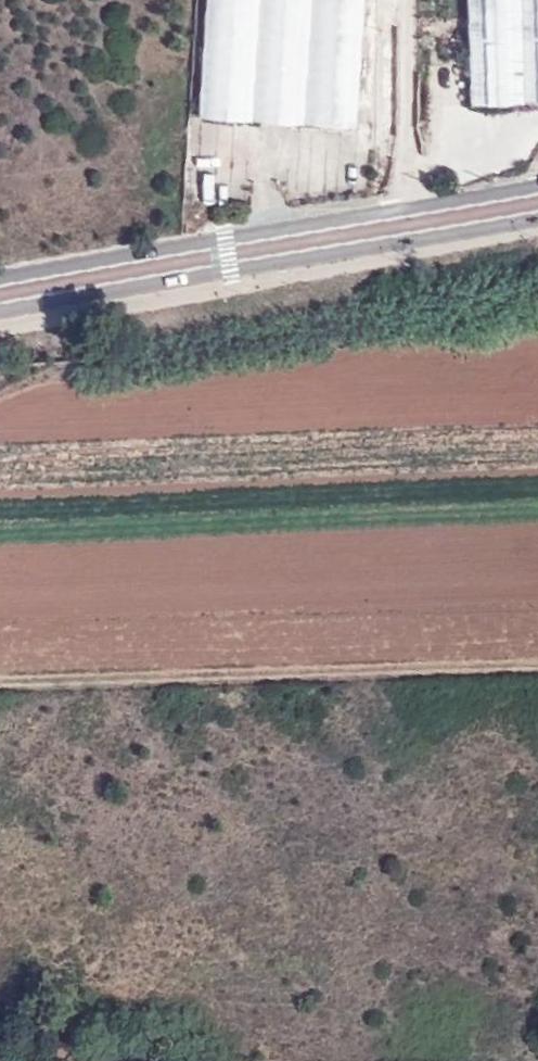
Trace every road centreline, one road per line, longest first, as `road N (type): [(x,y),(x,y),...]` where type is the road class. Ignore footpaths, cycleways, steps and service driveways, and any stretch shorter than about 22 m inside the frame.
road 1 (secondary): [(0,311),(537,218)]
road 2 (secondary): [(537,187),(0,273)]

